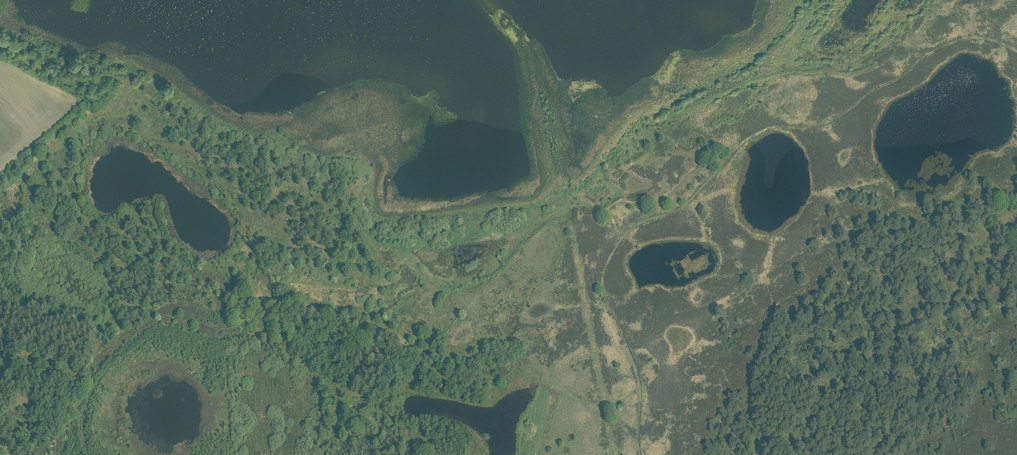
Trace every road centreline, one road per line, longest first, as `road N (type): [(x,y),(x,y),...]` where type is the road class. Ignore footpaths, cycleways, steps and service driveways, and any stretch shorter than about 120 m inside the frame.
road 1 (track): [(638,454),(637,376),(601,283),(626,231),(687,207),(742,143),(768,128),(826,121),(934,47),(988,36),(1016,50)]
road 2 (track): [(610,405),(541,377),(409,379)]

